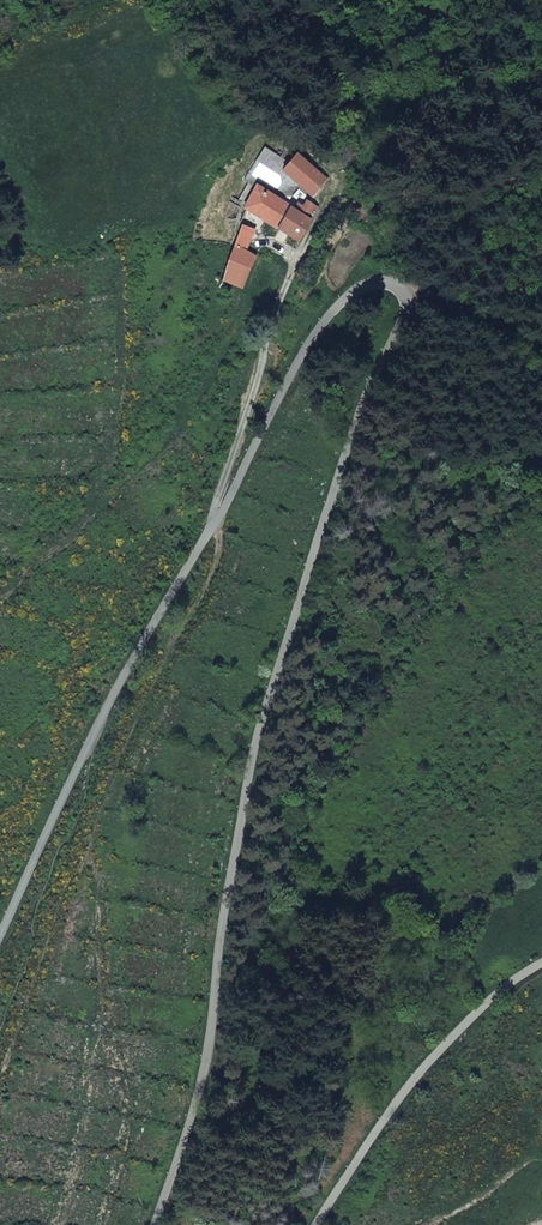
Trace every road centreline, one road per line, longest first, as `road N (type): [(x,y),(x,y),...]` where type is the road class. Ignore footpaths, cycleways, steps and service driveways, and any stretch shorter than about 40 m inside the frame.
road 1 (unclassified): [(394,283),(406,296),(404,322),(370,383),(268,696),(224,912),(210,1042),(155,1224)]
road 2 (unclassified): [(394,283),(353,292),(303,354),(97,728),(0,936)]
road 3 (unclassified): [(316,1224),(424,1068),(483,1006),(541,963)]

